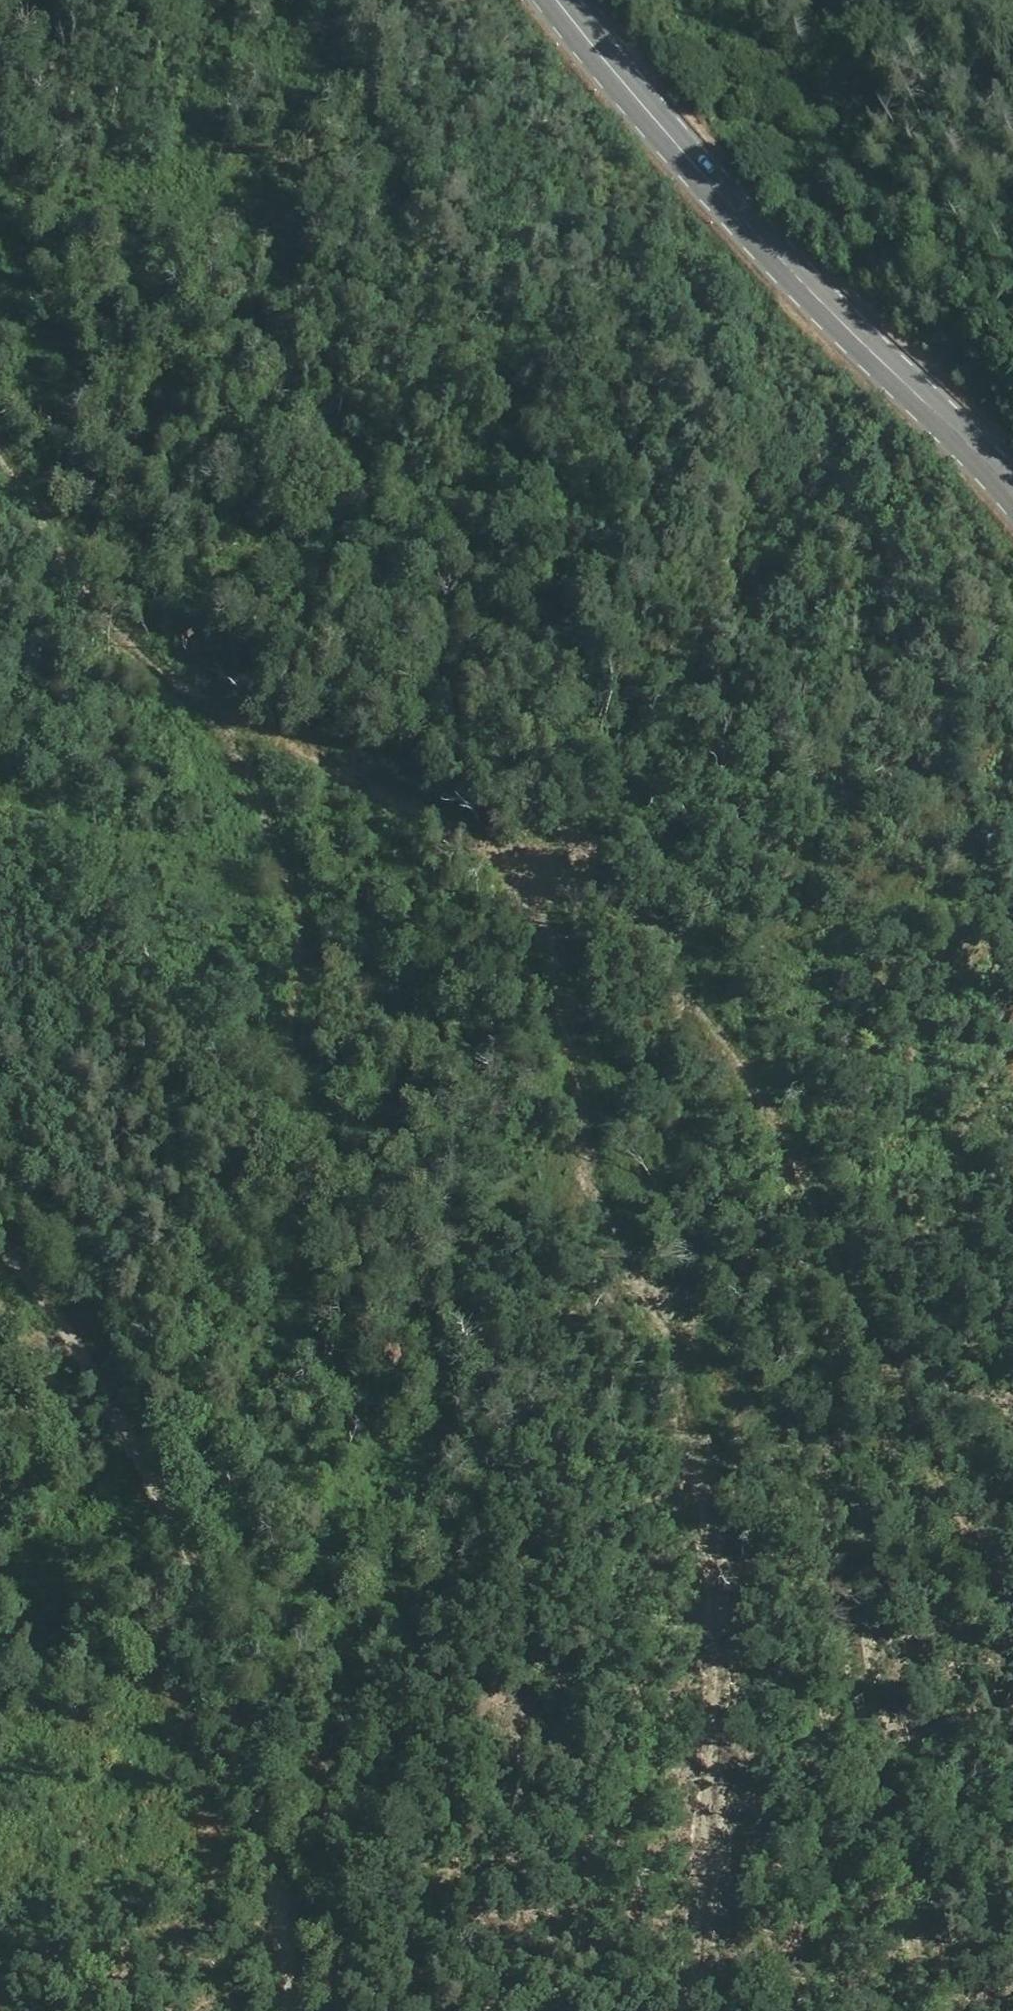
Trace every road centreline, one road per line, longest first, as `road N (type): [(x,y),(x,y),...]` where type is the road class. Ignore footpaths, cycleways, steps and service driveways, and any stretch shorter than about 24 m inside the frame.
road 1 (track): [(284,2010),(281,1865),(57,1313),(0,1228)]
road 2 (primary): [(1012,490),(700,167),(563,0)]

